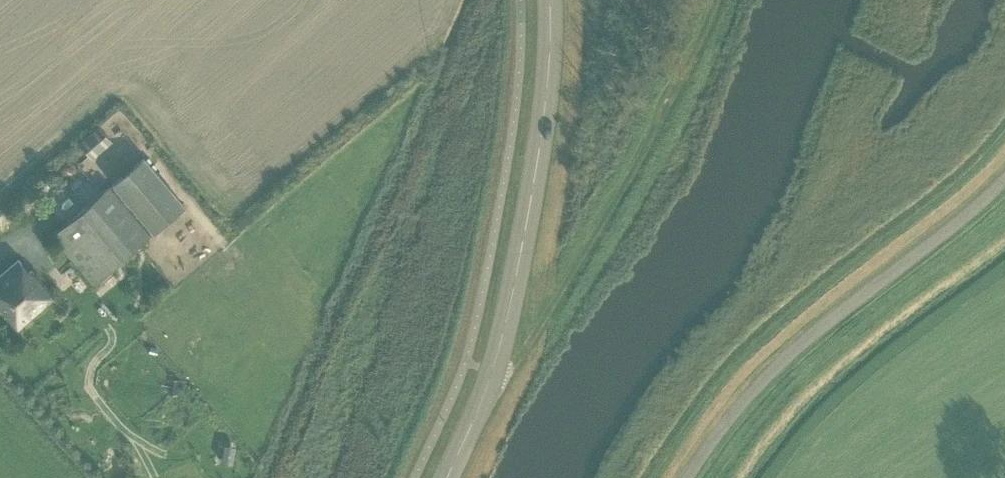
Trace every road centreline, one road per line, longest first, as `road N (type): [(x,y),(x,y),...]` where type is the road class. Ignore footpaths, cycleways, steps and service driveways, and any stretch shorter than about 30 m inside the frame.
road 1 (tertiary): [(550,0),(541,140),(517,271),(492,371),(446,477)]
road 2 (unclassified): [(688,477),(782,363),(1004,179)]
road 3 (track): [(713,0),(591,239),(515,357),(492,371)]

